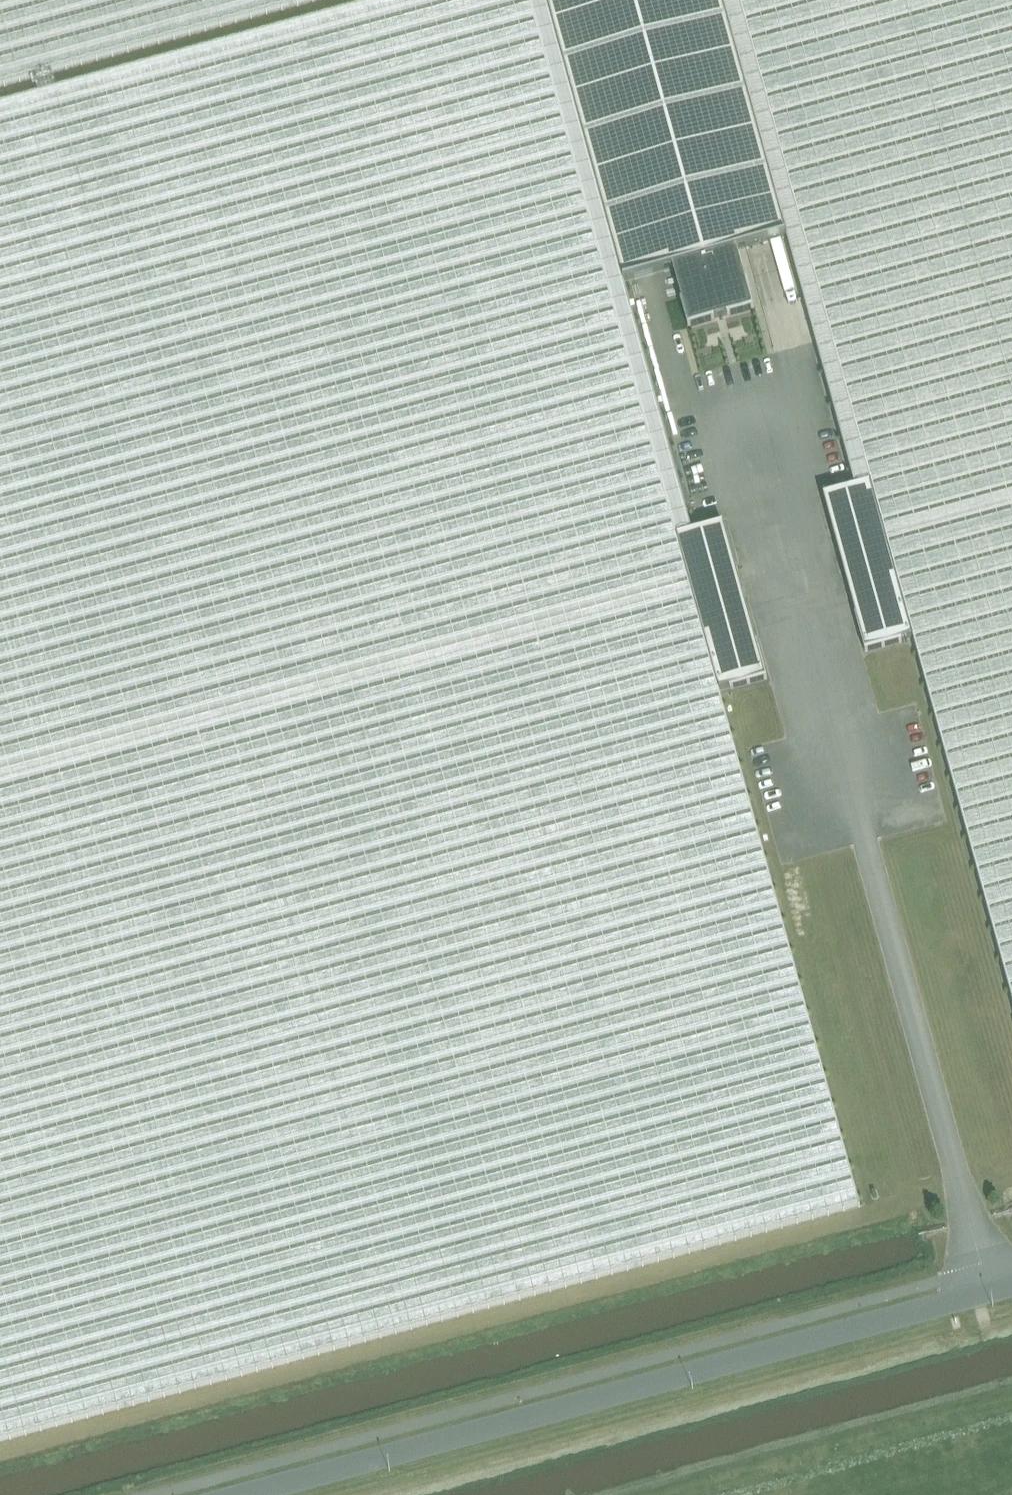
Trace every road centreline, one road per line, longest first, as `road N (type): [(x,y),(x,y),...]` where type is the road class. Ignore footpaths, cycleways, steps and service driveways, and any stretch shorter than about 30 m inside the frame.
road 1 (unclassified): [(1011,1284),(242,1494)]

